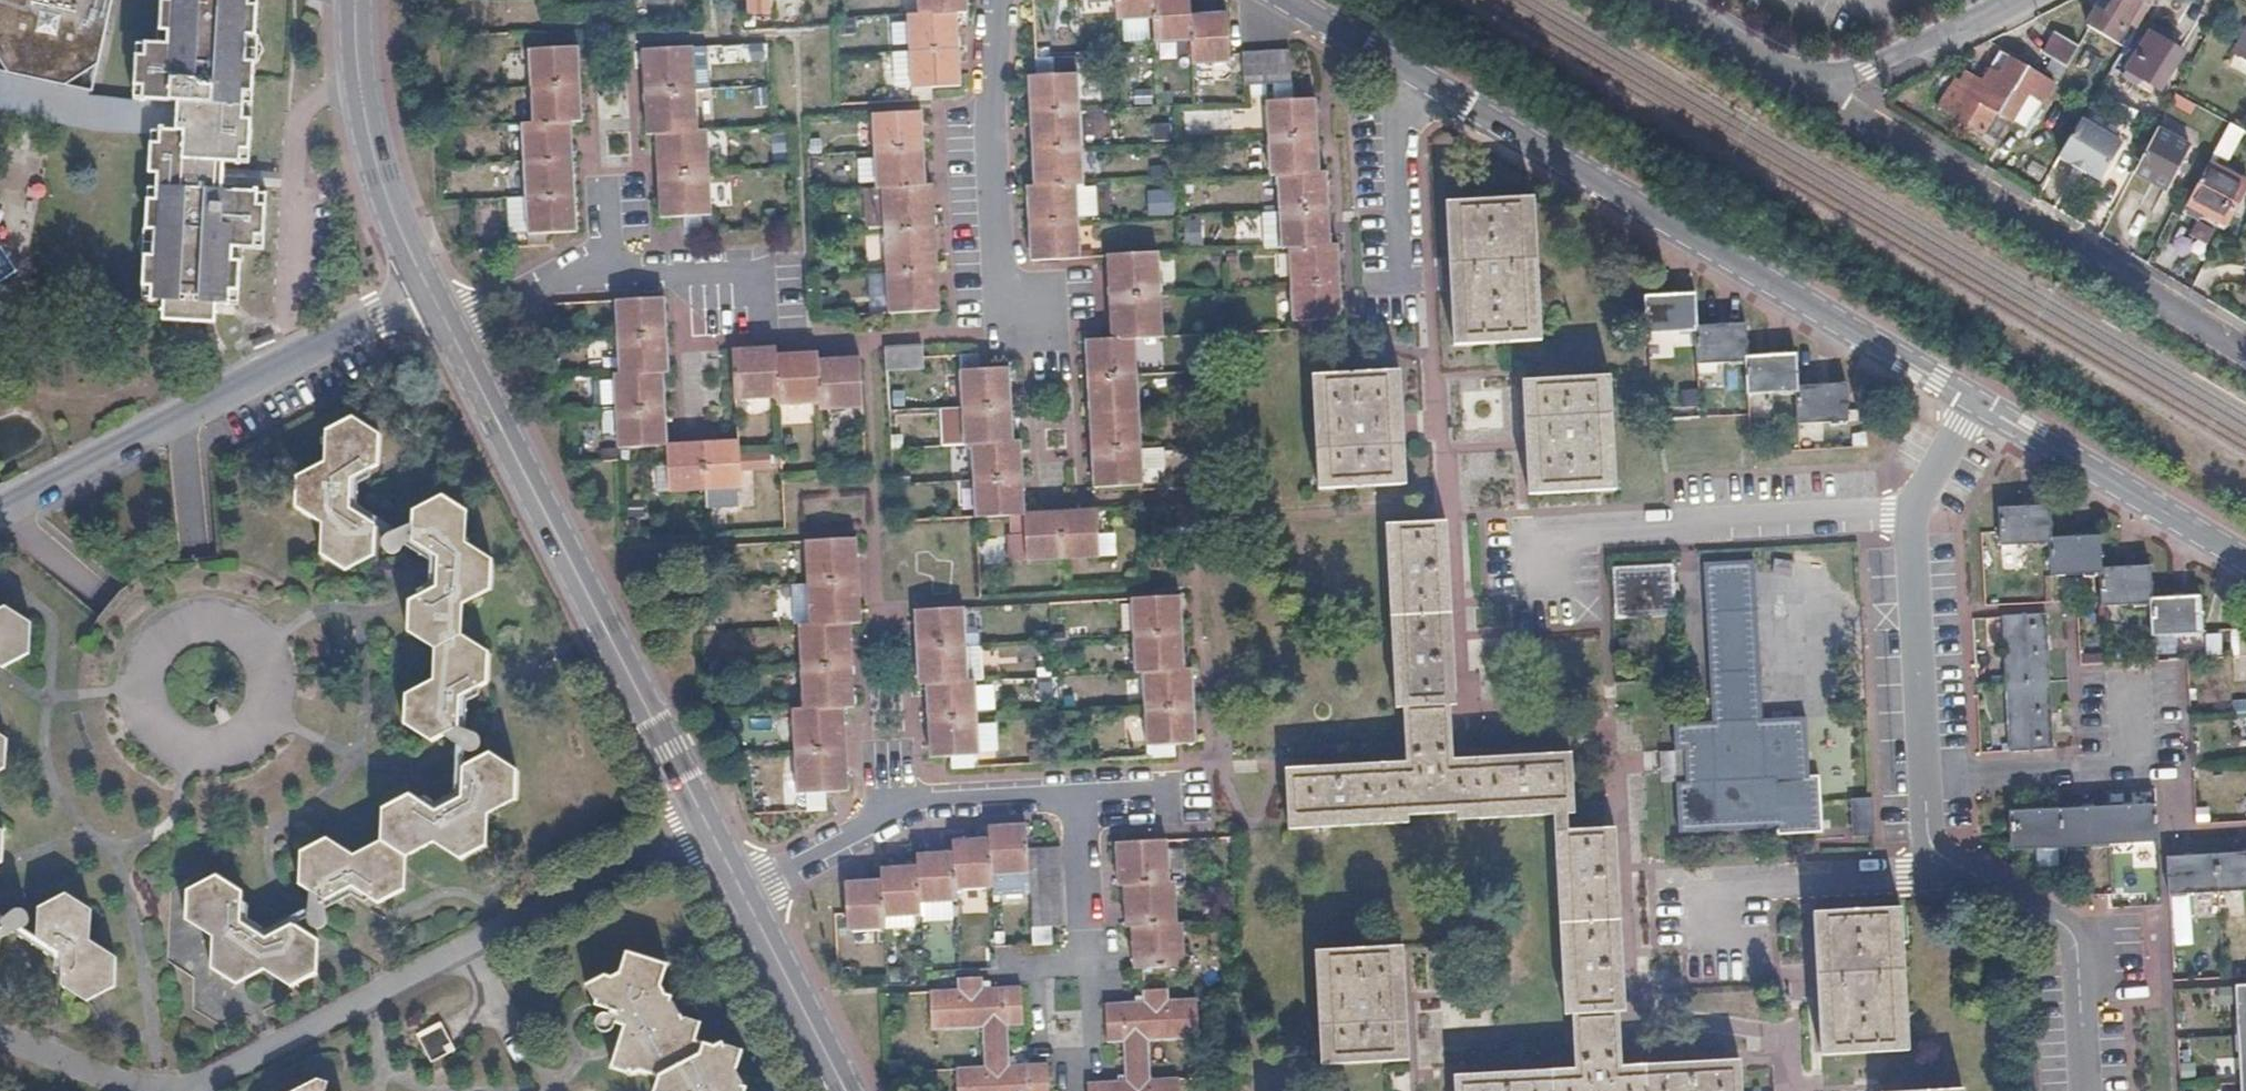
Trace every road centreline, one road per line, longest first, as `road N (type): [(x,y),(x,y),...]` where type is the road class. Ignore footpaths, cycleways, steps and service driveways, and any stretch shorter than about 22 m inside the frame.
road 1 (residential): [(1973,400),(1393,61)]
road 2 (tertiary): [(448,325),(747,895)]
road 3 (residential): [(1823,100),(2245,359)]
road 4 (residential): [(428,289),(0,509)]
road 5 (residential): [(1546,569),(1543,540),(1912,515)]
road 6 (residential): [(1046,303),(996,308),(1001,0)]
road 7 (residential): [(1072,797),(928,798),(747,895)]
road 8 (residential): [(2245,559),(1973,400)]
road 9 (tertiary): [(354,0),(364,106),(387,201),(428,289)]
road 10 (residential): [(2086,1090),(2068,928),(1952,861)]
road 11 (residential): [(2134,690),(2141,769),(1925,773)]
road 12 (residential): [(1708,930),(1705,890),(1905,876),(1952,861)]
road 13 (residential): [(1925,773),(1912,515)]
road 14 (residential): [(1402,284),(1393,61)]
road 15 (residential): [(597,52),(614,274)]
road 16 (residential): [(2018,0),(1823,100)]
road 17 (tertiary): [(747,895),(845,1090)]
road 18 (residential): [(1667,0),(1823,100)]
road 19 (residential): [(614,274),(562,276),(448,325)]
road 20 (residential): [(1087,963),(1072,797)]
road 21 (residential): [(1087,963),(1035,967),(1038,1055),(1064,1053)]
road 22 (residential): [(749,287),(683,272),(614,274)]
road 23 (residential): [(1168,829),(1165,791),(1072,797)]
road 24 (residential): [(1912,515),(1973,400)]
road 25 (residential): [(1393,61),(1287,0)]

